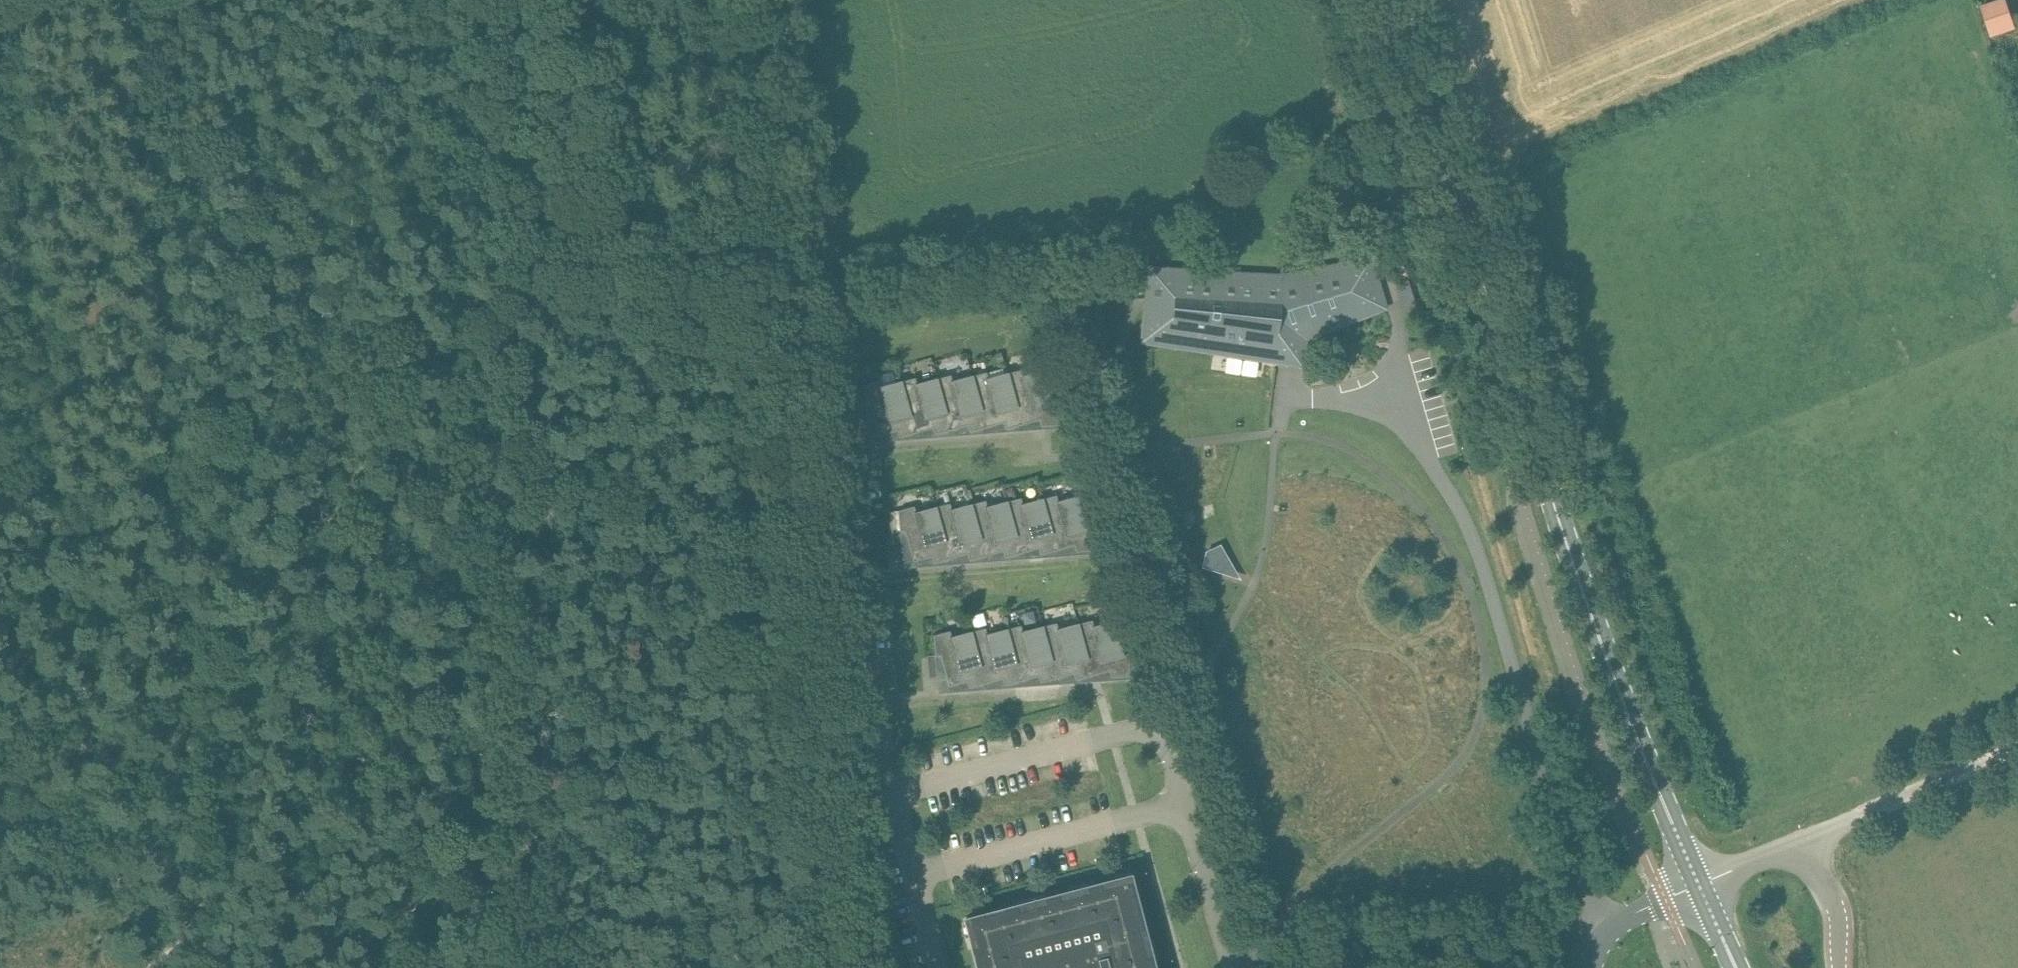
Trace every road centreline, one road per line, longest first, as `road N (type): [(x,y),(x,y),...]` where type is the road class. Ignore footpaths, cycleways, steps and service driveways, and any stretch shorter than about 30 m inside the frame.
road 1 (tertiary): [(1702,891),(1579,581),(1395,0)]
road 2 (unclassified): [(1612,928),(1577,878),(1486,571),(1413,433),(1393,405),(1283,399)]
road 3 (residential): [(1186,799),(1161,740),(1137,731),(895,794)]
road 4 (residential): [(895,794),(871,700),(849,462)]
road 5 (residential): [(917,873),(1186,799)]
road 6 (unclassified): [(2017,756),(1804,850)]
road 7 (residential): [(1233,967),(1186,799)]
road 8 (unclassified): [(1804,850),(1835,901),(1840,967)]

